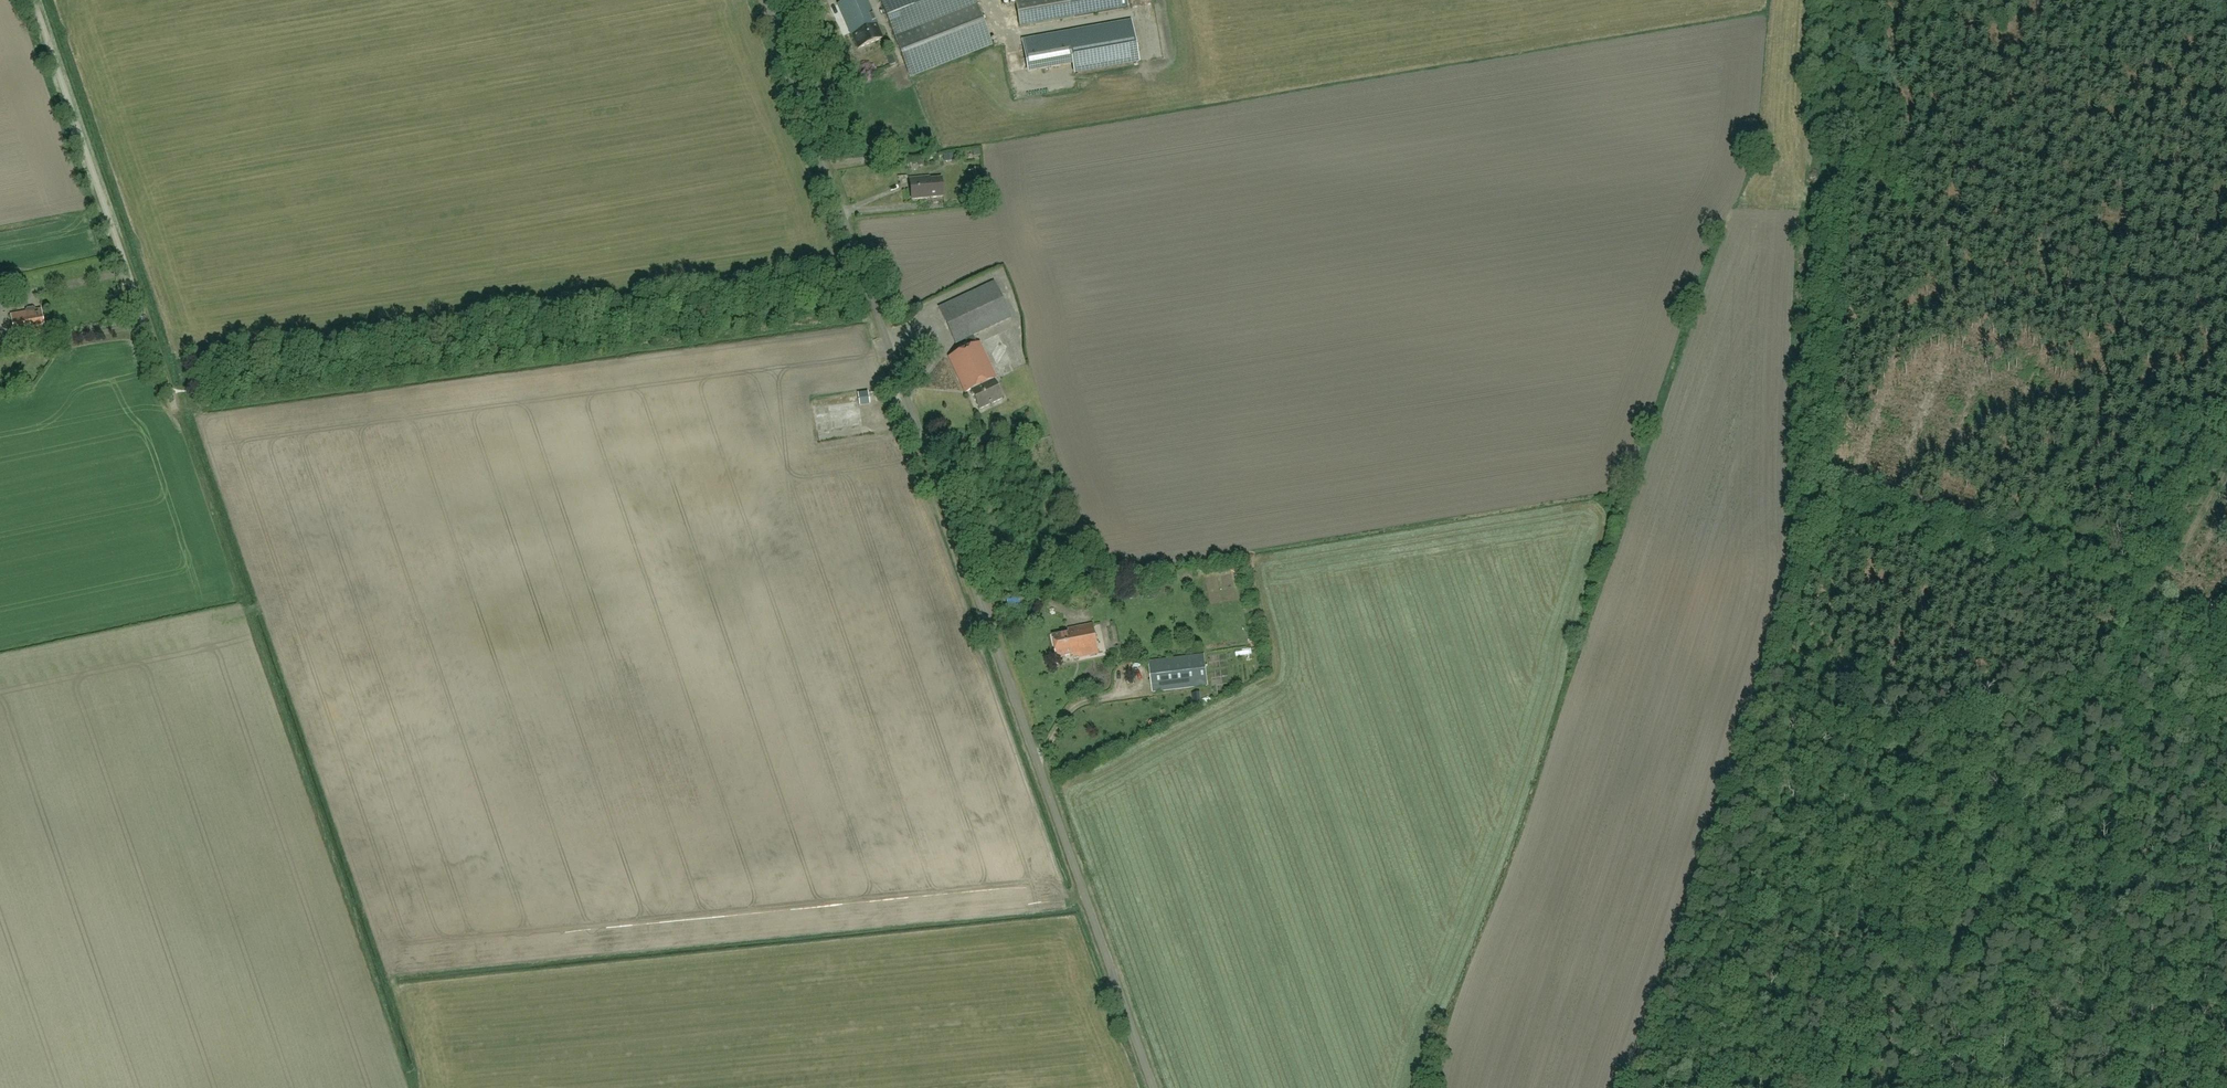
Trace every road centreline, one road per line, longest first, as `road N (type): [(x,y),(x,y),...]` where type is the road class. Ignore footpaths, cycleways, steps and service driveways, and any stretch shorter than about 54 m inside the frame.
road 1 (unclassified): [(1154,1087),(766,0)]
road 2 (unclassified): [(175,409),(33,0)]

